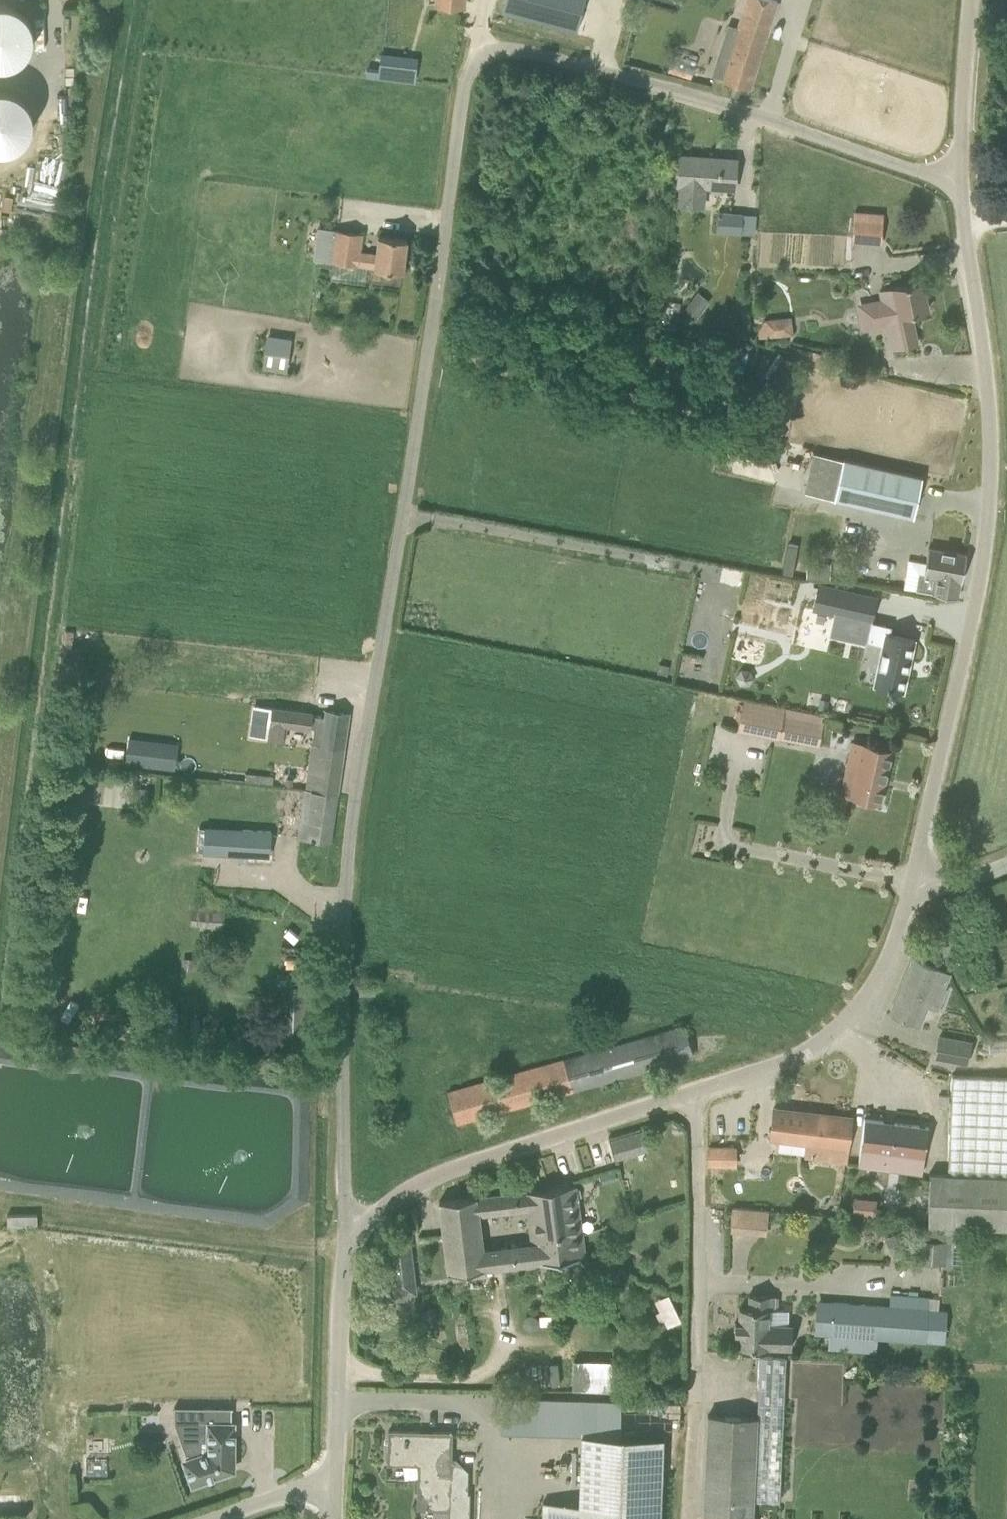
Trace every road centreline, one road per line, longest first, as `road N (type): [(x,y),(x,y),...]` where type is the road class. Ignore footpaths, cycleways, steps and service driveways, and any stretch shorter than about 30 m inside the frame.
road 1 (unclassified): [(343,1217),(351,876),(420,439),(464,85),(482,56),(518,51),(959,181)]
road 2 (unclassified): [(914,880),(989,500),(986,373),(959,181)]
road 3 (unclassified): [(689,1518),(698,1380),(696,1093)]
road 4 (unclassified): [(343,1217),(369,1218),(426,1178),(696,1093)]
road 5 (unclassified): [(696,1093),(799,1061),(848,1027),(892,959),(914,880)]
road 6 (unclassified): [(336,1487),(343,1217)]
road 7 (unclassified): [(959,181),(972,0)]
road 8 (unclassified): [(336,1487),(307,1487),(212,1518)]

